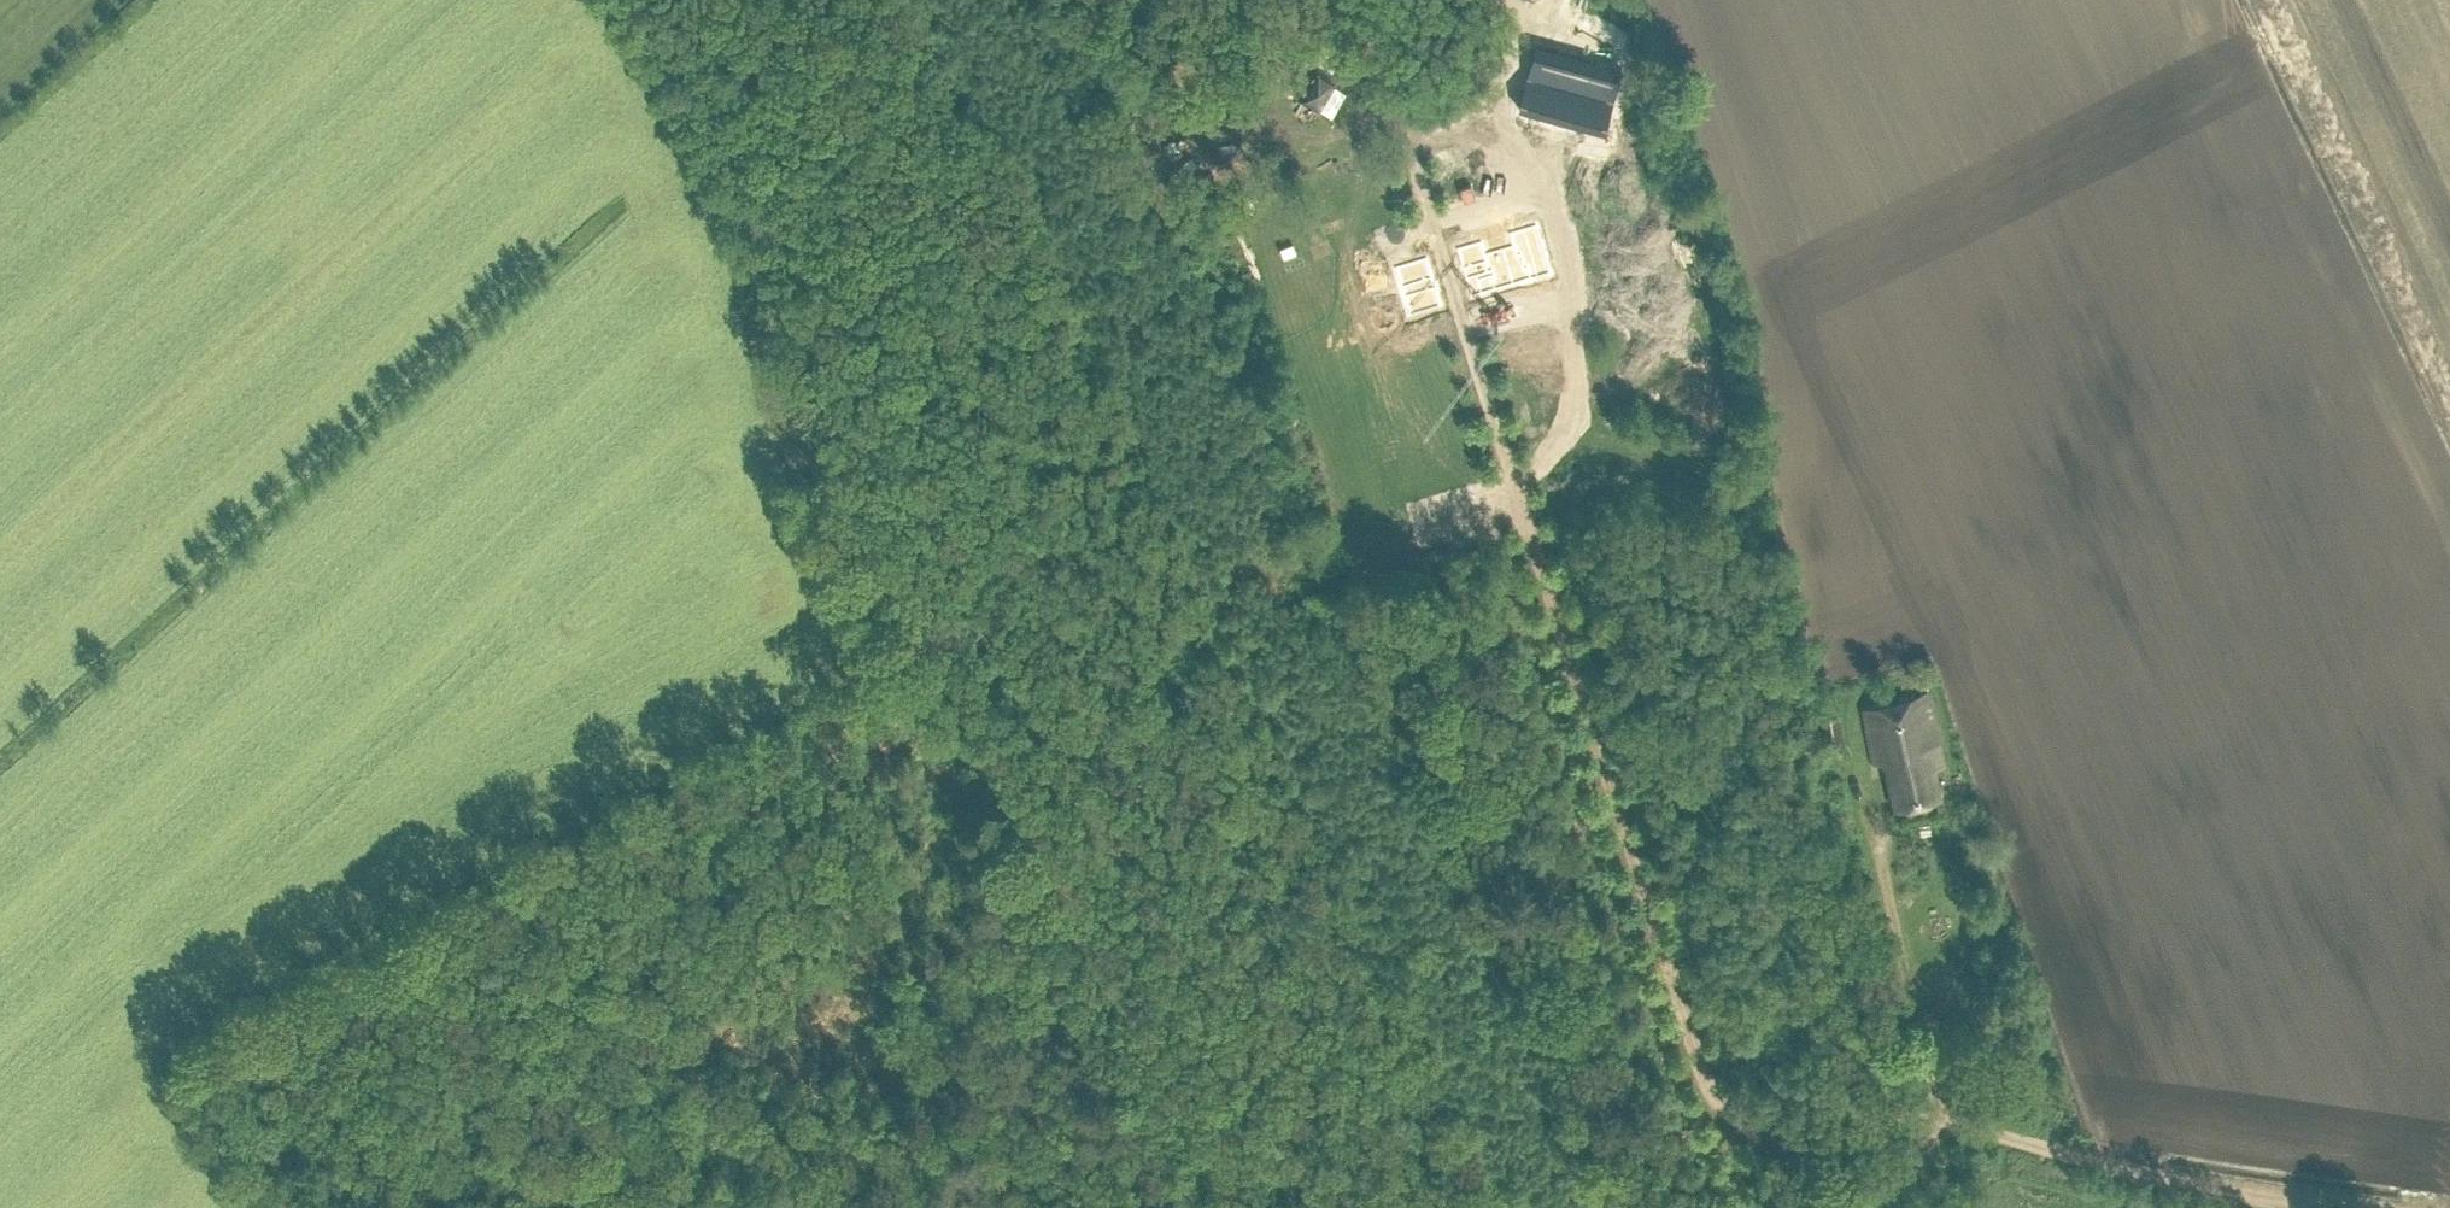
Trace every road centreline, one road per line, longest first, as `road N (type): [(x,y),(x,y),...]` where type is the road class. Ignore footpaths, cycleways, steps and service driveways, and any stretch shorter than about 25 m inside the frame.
road 1 (track): [(1361,0),(1402,123),(1462,128),(1515,164),(1566,244),(1573,407),(1515,488),(1703,1074),(1717,1097),(1755,1121),(1917,1117),(1948,1123)]
road 2 (track): [(1234,1207),(779,346)]
road 3 (track): [(1948,1123),(2081,1159),(2373,1207)]
road 4 (track): [(1884,856),(1891,910),(1948,1123)]

